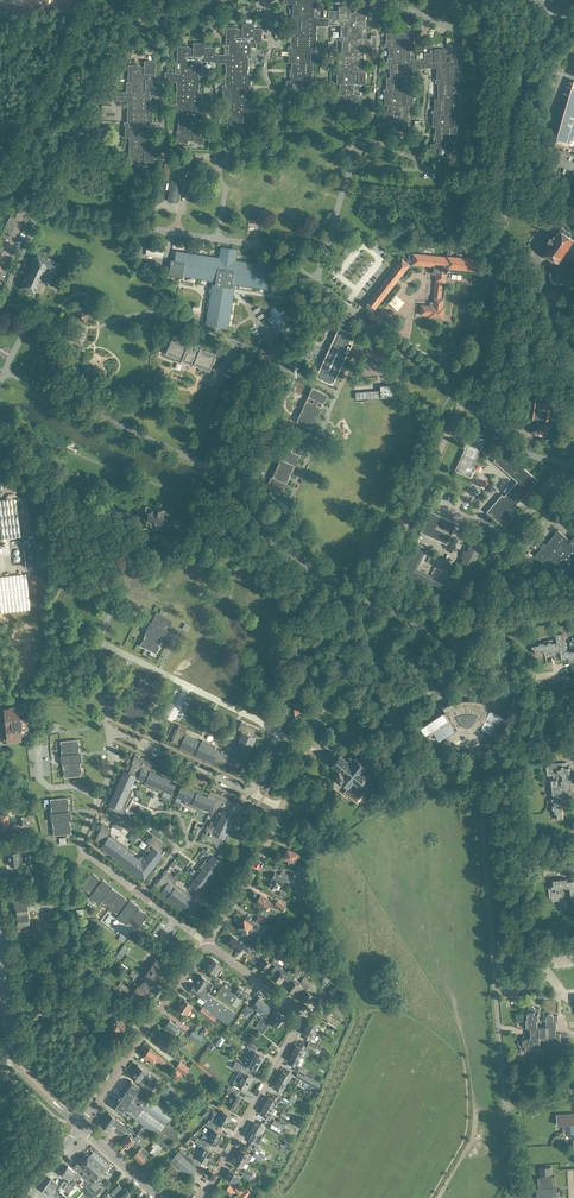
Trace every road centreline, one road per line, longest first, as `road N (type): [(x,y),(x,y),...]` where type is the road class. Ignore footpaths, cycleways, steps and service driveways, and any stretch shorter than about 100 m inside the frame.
road 1 (residential): [(109,734),(100,644),(106,606),(45,567),(33,484),(0,433)]
road 2 (residential): [(200,1197),(301,1016),(207,944)]
road 3 (residential): [(262,525),(245,534),(145,547),(137,520),(87,501),(55,473),(38,438),(0,419)]
road 4 (residential): [(421,169),(465,170),(476,161),(477,47),(472,37),(390,0)]
road 5 (residential): [(463,400),(498,298),(513,139)]
road 6 (residential): [(194,933),(81,846),(111,774),(109,734)]
road 7 (residential): [(109,734),(249,792),(276,739),(307,745)]
road 8 (residential): [(267,531),(357,350),(375,330)]
road 9 (unclassified): [(207,944),(246,887),(307,745)]
road 10 (unclassified): [(80,1125),(207,944)]
road 11 (residential): [(192,458),(6,372)]
road 12 (secondary): [(80,1125),(12,1052),(0,952)]
road 13 (residential): [(220,164),(164,159),(169,45),(152,21)]
road 14 (residential): [(152,21),(133,30),(87,126),(58,146),(45,177)]
road 15 (unclassified): [(475,777),(495,968)]
road 16 (tertiary): [(18,166),(98,0)]
road 17 (residential): [(480,610),(488,561),(571,466)]
road 18 (residential): [(573,350),(536,257),(573,195)]
road 19 (residential): [(6,372),(24,327),(10,284),(36,210)]
road 20 (residential): [(307,745),(371,601)]
road 21 (unclassified): [(495,968),(506,1108)]
road 22 (residential): [(380,0),(374,105),(362,134)]
road 23 (residential): [(235,343),(266,356),(281,353),(300,314),(305,275)]
road 24 (residential): [(571,466),(529,455),(463,400)]
road 25 (residential): [(371,601),(303,563),(267,531)]
road 26 (residential): [(473,519),(506,482),(497,471),(489,469),(455,508)]
road 27 (residential): [(192,458),(235,343)]

